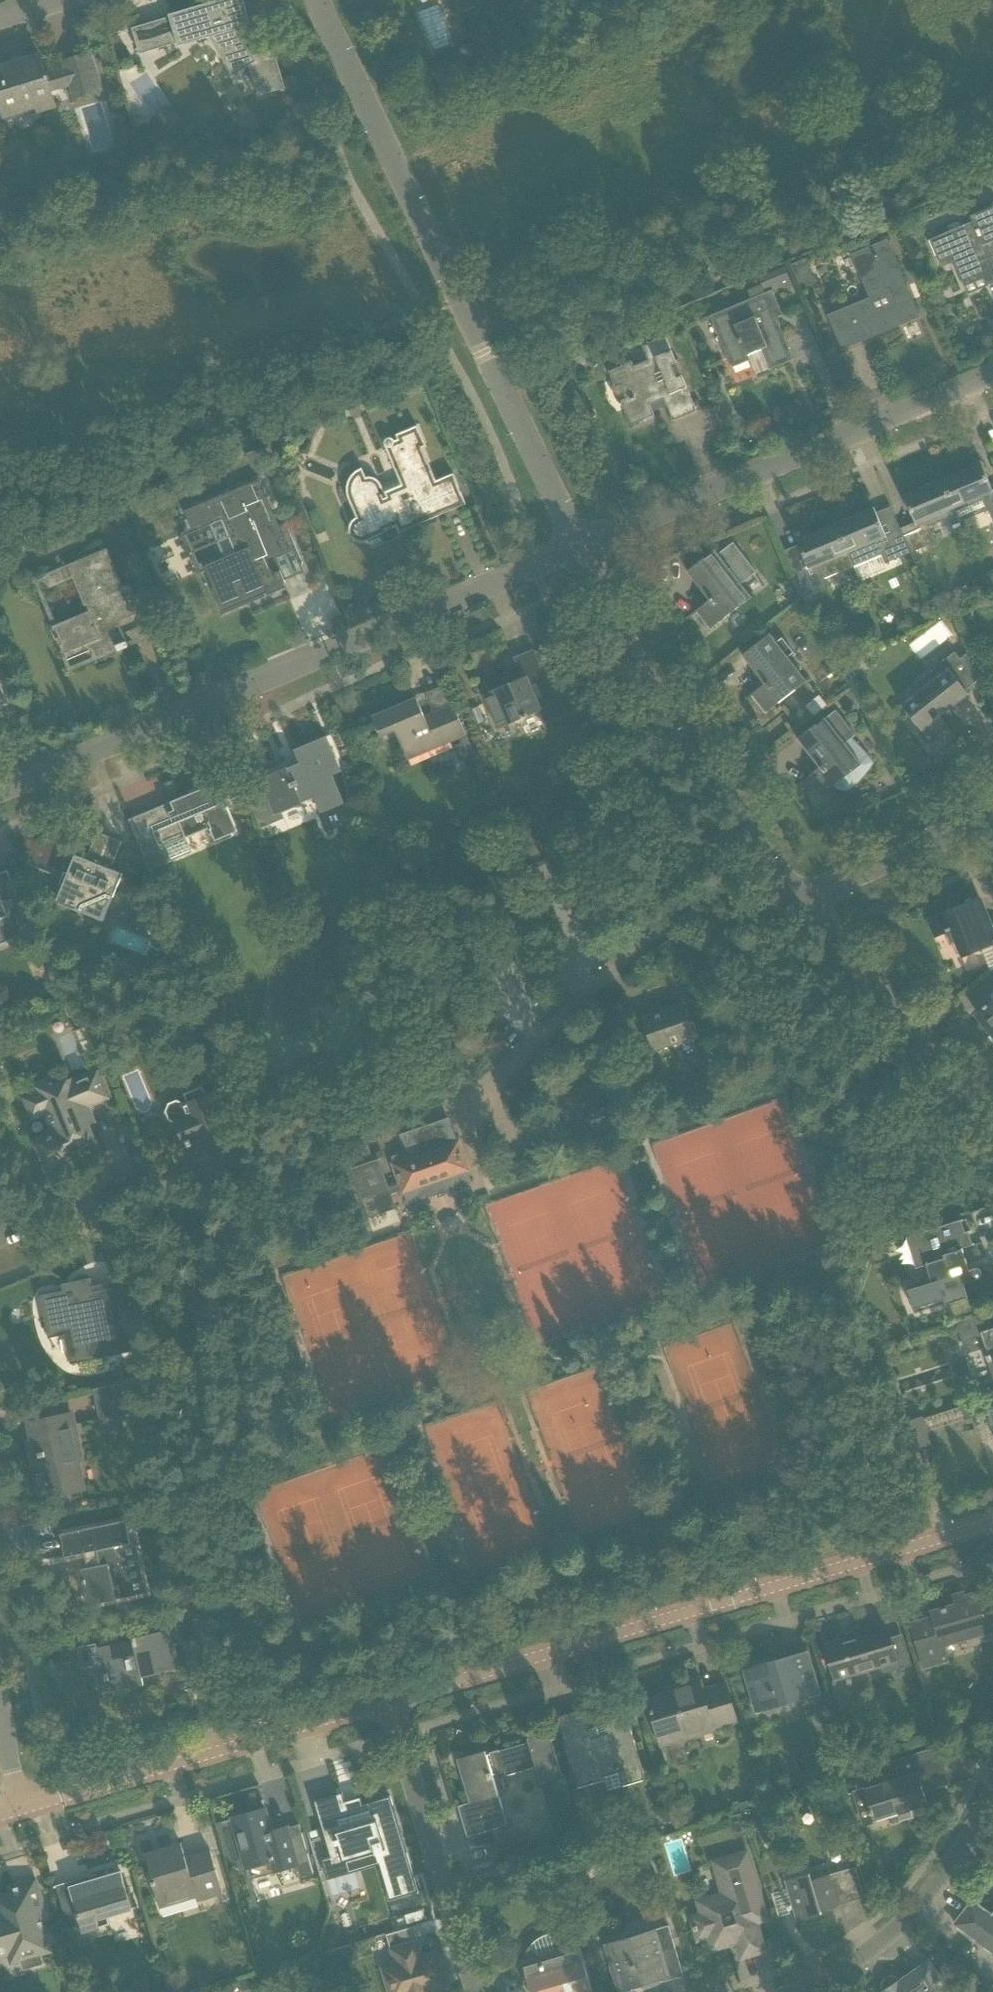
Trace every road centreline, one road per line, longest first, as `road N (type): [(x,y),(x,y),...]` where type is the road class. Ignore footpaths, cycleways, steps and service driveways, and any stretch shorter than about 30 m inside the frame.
road 1 (unclassified): [(393,1700),(992,1524)]
road 2 (residential): [(0,775),(582,552)]
road 3 (residential): [(582,552),(332,0)]
road 4 (residential): [(582,552),(992,369)]
road 5 (residential): [(803,909),(582,552)]
road 6 (unclassified): [(25,1808),(393,1700)]
road 7 (unclassified): [(762,1991),(812,1971),(918,1881),(992,1764)]
road 8 (unclassified): [(475,1991),(393,1700)]
road 9 (residential): [(992,1142),(803,909)]
road 10 (residential): [(992,829),(803,909)]
road 11 (residential): [(25,1808),(0,1686)]

